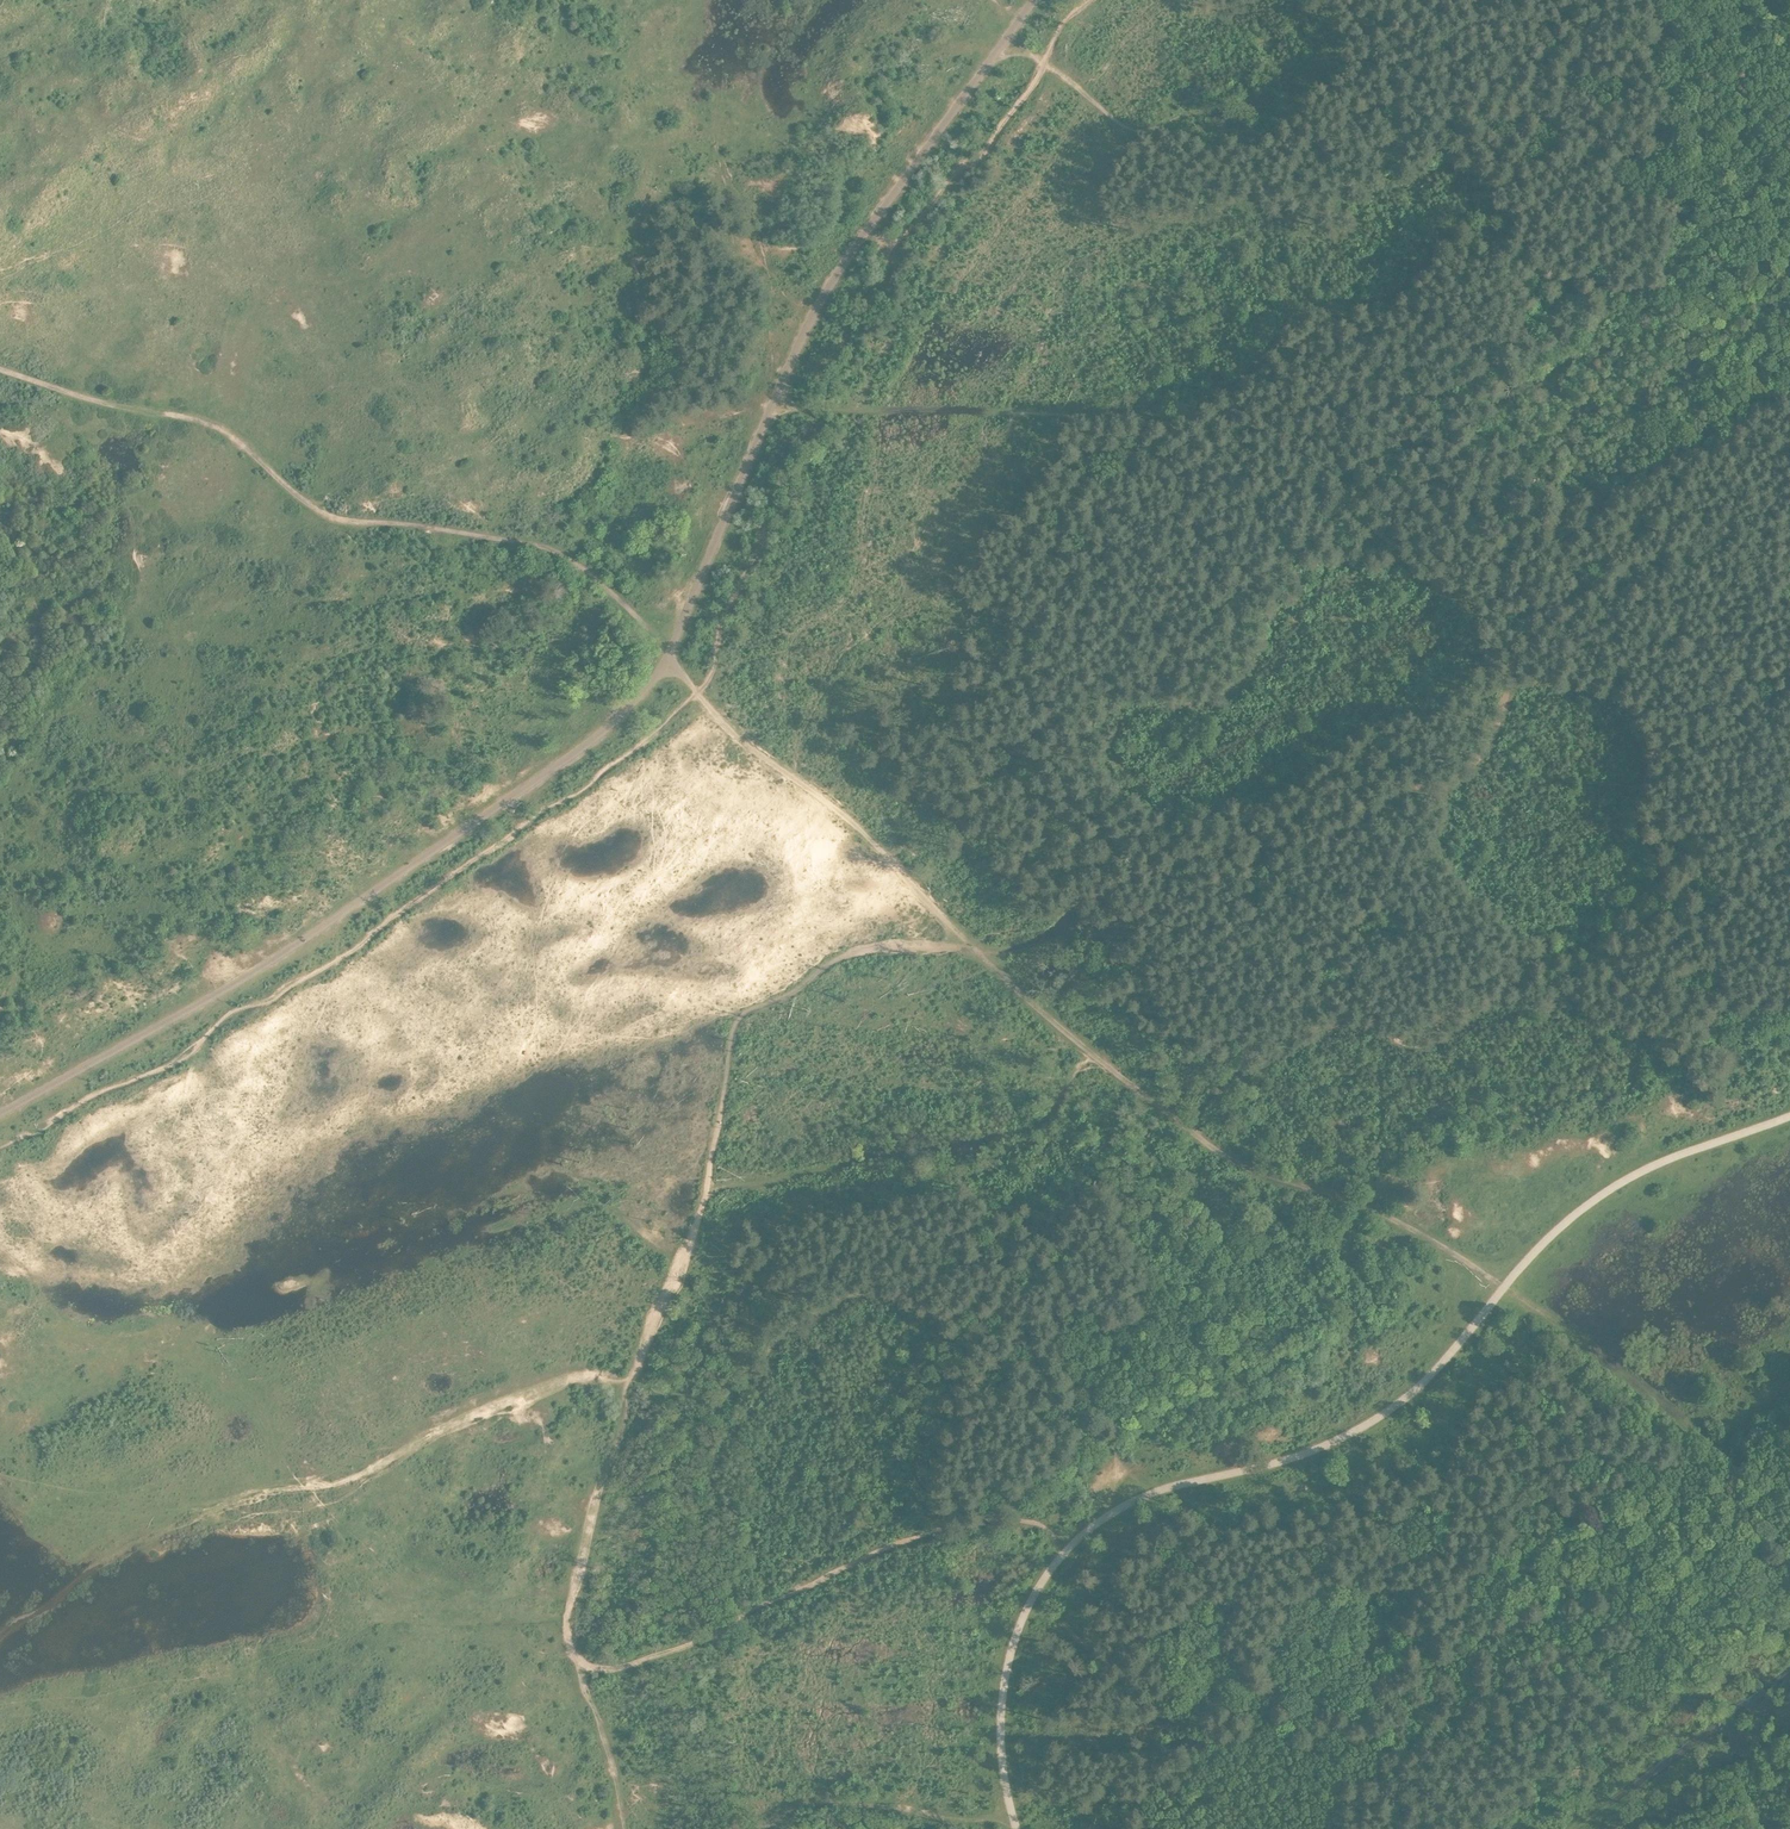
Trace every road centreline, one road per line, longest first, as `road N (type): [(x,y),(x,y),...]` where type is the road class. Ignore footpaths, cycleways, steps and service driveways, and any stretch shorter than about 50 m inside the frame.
road 1 (track): [(1661,1406),(1502,1286)]
road 2 (track): [(1661,1406),(1789,1515)]

